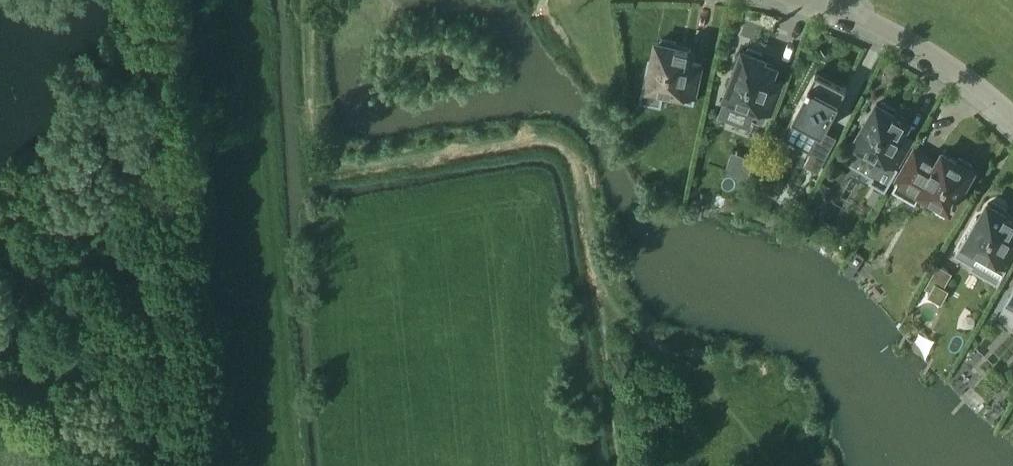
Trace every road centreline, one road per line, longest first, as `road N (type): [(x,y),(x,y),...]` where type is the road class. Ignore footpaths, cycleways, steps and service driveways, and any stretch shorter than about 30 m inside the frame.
road 1 (residential): [(841,9),(924,50),(1012,117)]

